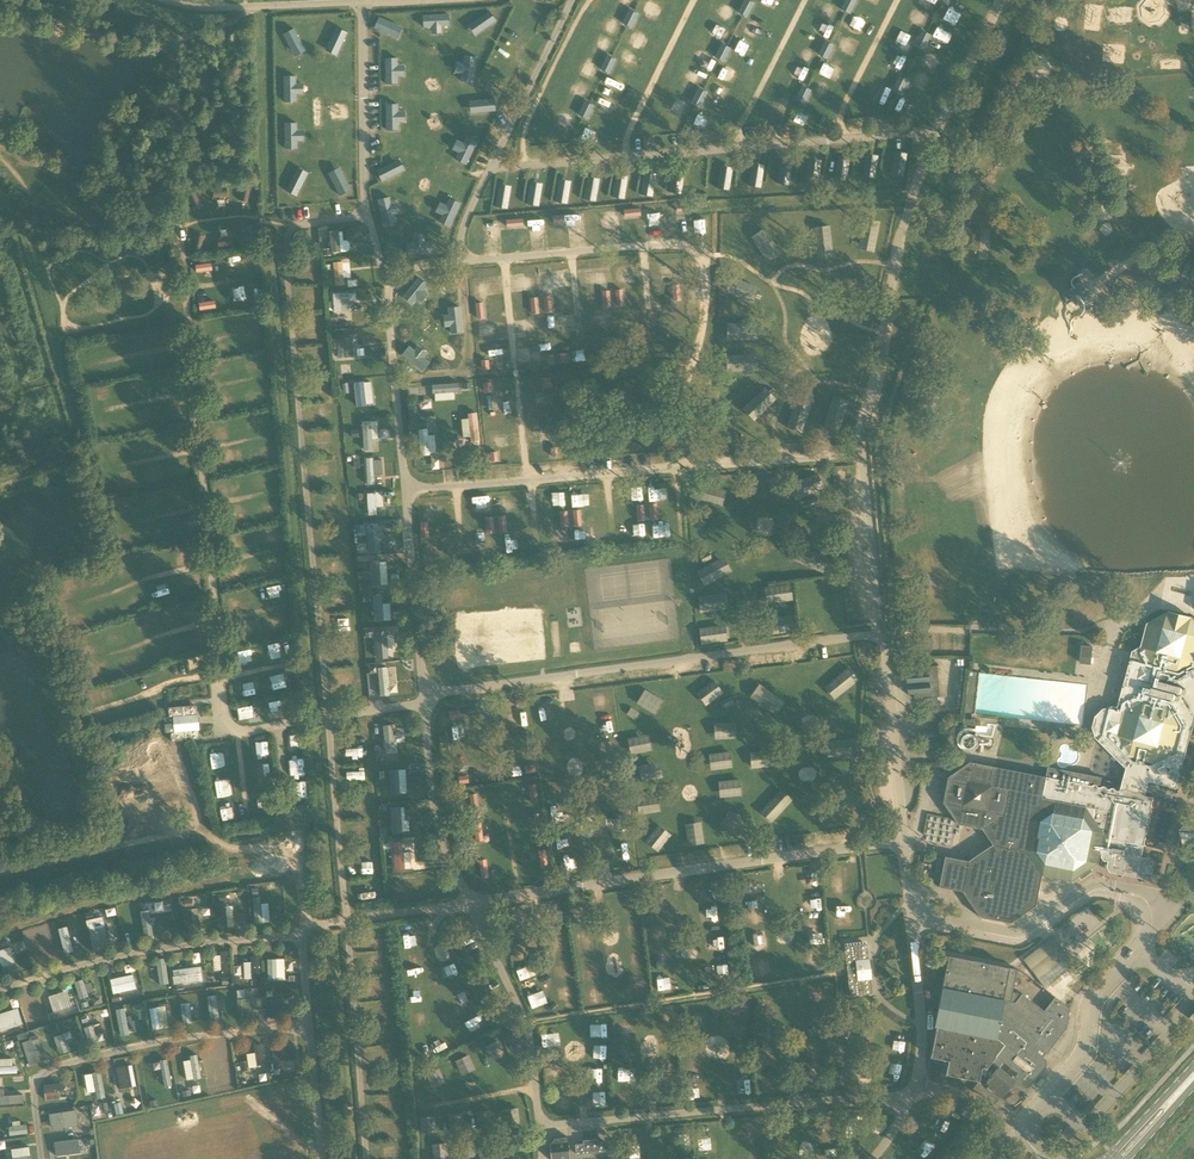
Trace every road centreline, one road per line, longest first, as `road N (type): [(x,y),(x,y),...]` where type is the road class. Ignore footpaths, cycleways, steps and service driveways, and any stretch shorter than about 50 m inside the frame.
road 1 (secondary): [(1193,1066),(1107,1158)]

